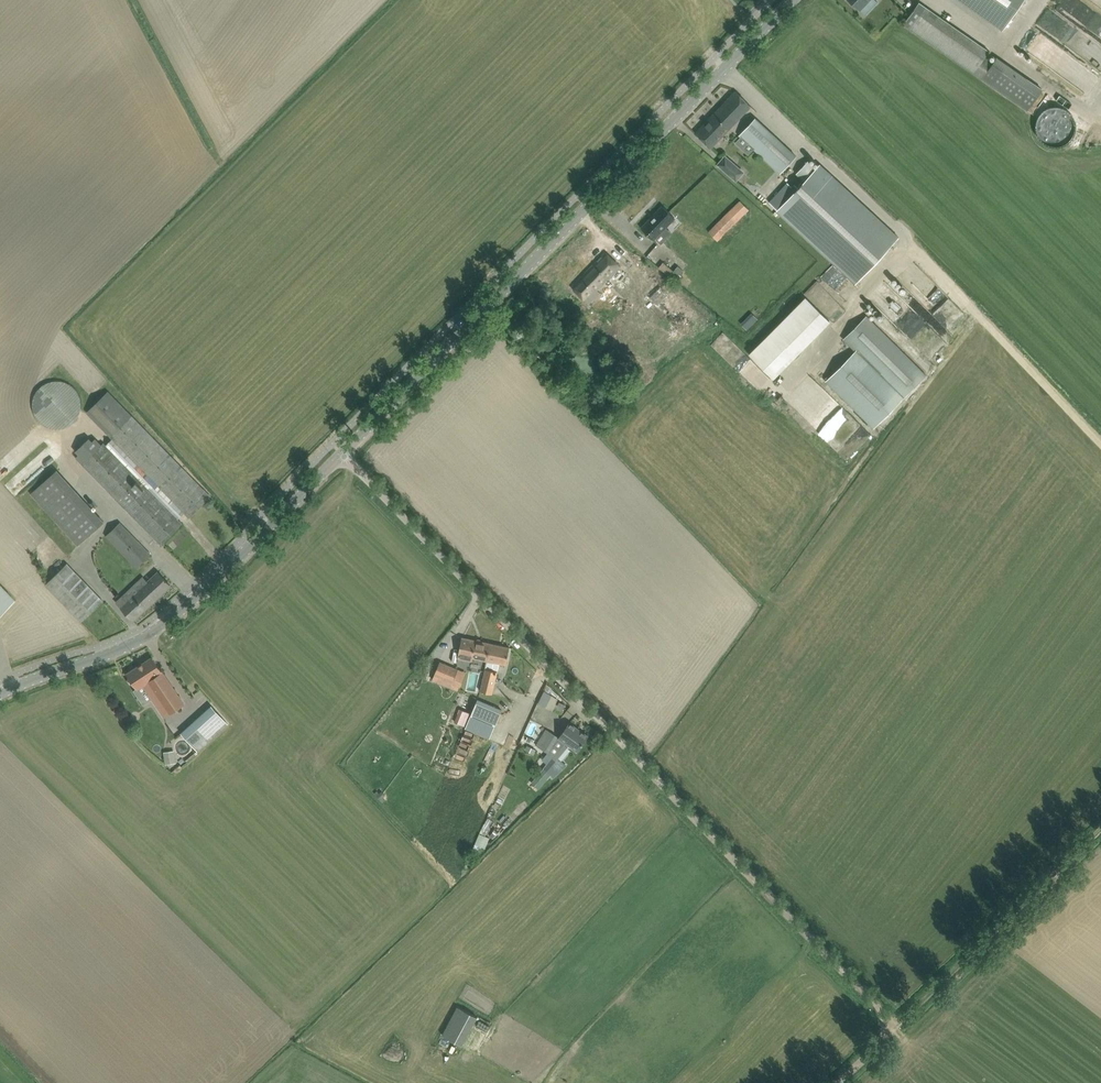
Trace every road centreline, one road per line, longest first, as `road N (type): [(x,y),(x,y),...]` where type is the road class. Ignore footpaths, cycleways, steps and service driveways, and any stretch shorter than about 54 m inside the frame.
road 1 (unclassified): [(341,455),(793,0)]
road 2 (unclassified): [(0,693),(121,649),(167,621),(341,455)]
road 3 (unclassified): [(615,743),(341,455)]
road 4 (track): [(895,1024),(615,743)]
road 5 (track): [(895,1024),(1100,829)]

